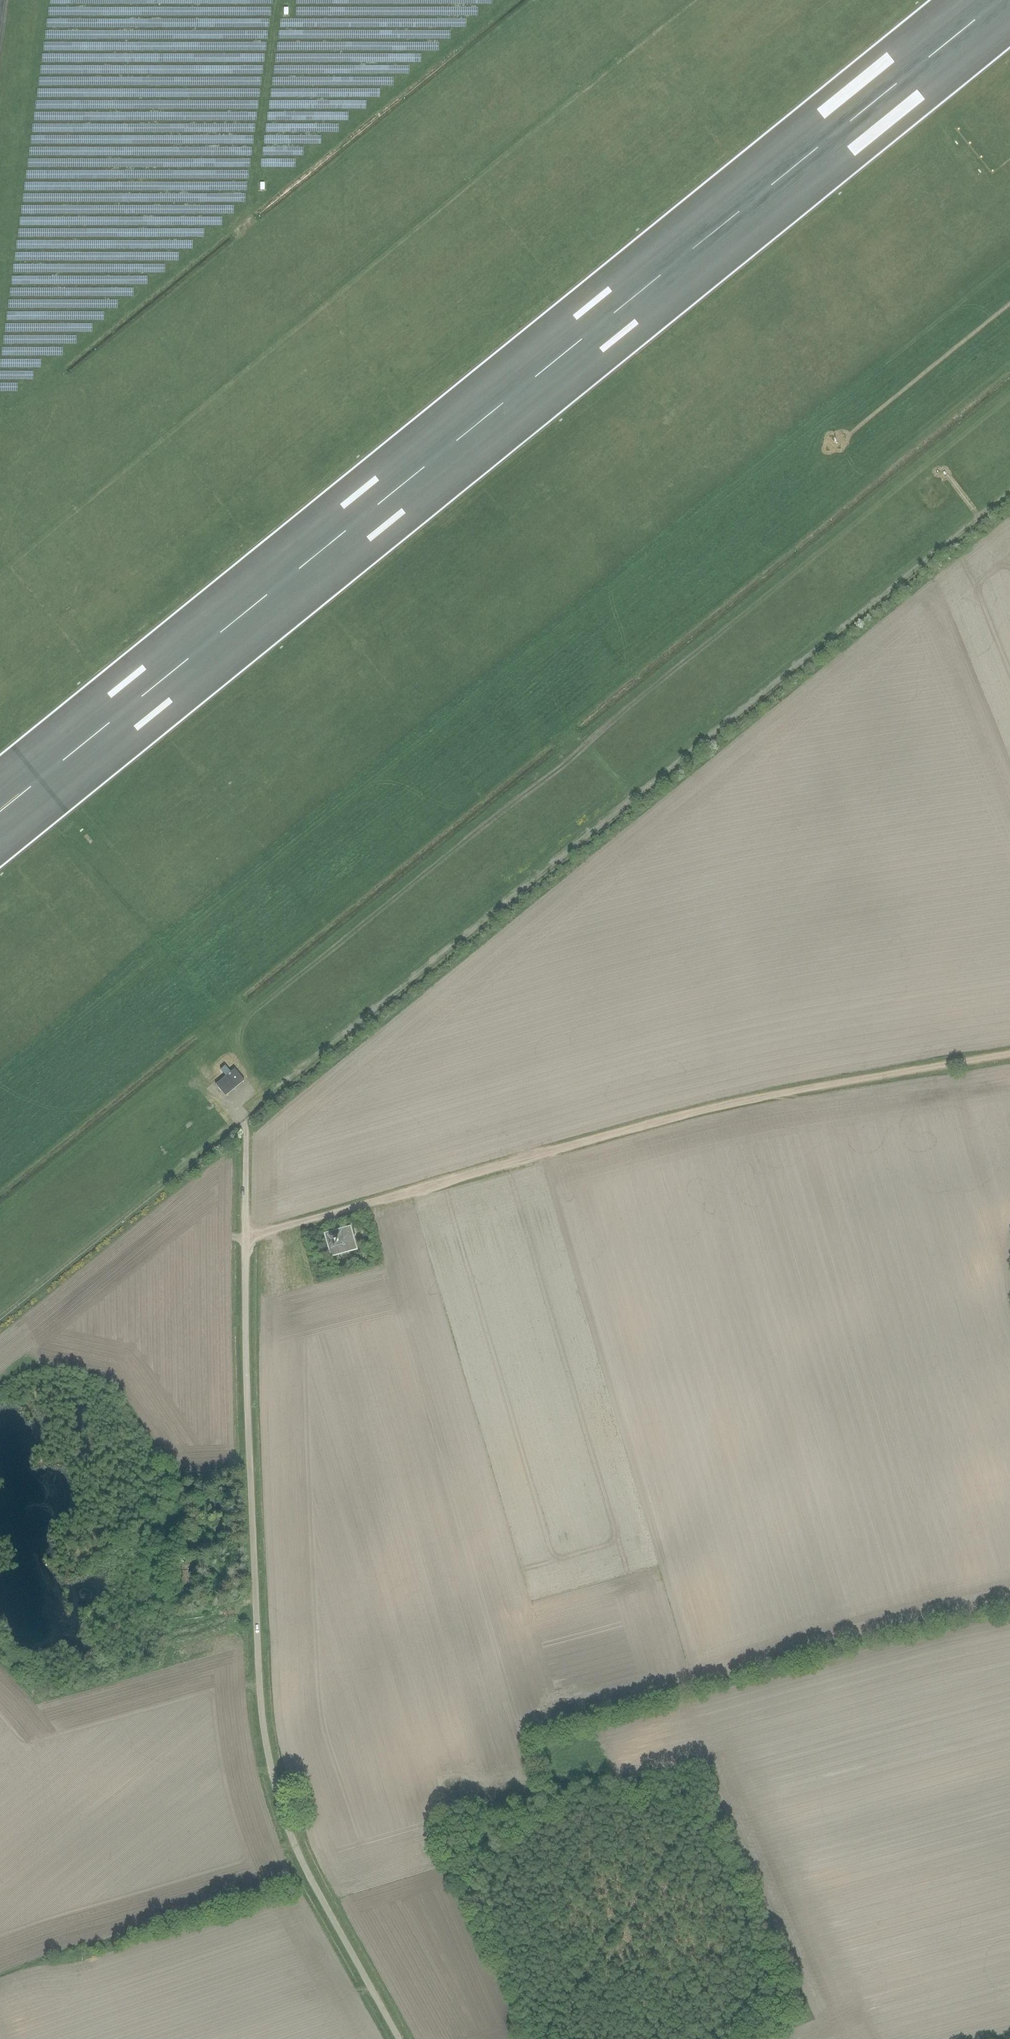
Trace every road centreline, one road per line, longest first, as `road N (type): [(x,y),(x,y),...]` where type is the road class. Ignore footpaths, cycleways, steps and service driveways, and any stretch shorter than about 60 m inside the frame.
road 1 (unclassified): [(400,2038),(288,1826),(263,1731),(247,1237)]
road 2 (track): [(412,1190),(711,1107),(1009,1054)]
road 3 (unclassified): [(247,1237),(412,1190)]

